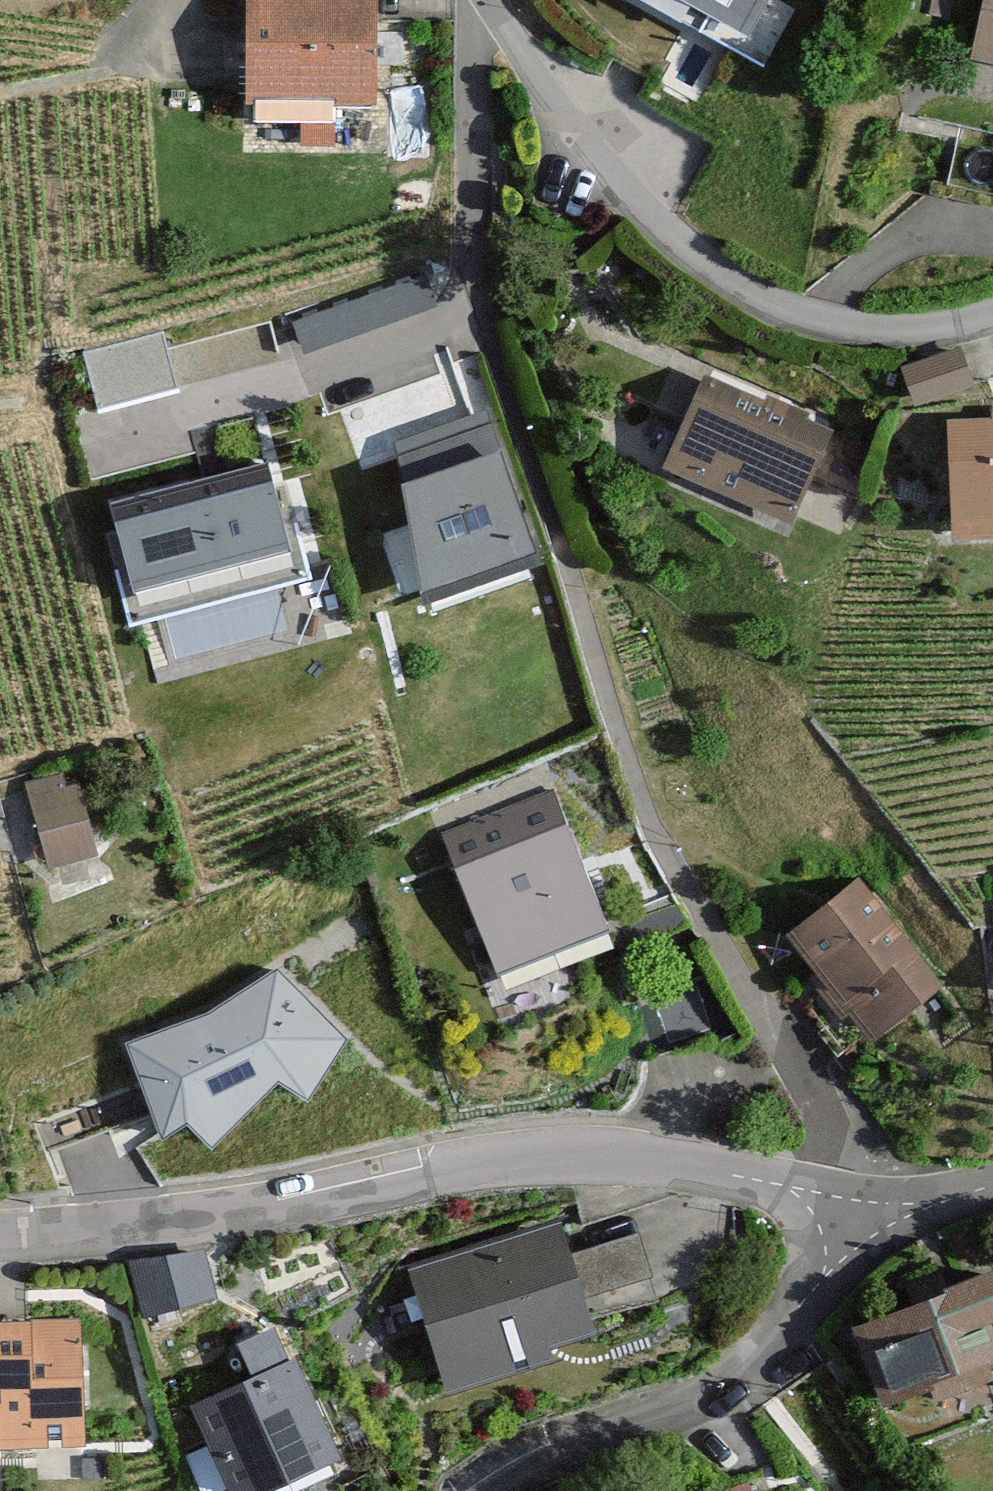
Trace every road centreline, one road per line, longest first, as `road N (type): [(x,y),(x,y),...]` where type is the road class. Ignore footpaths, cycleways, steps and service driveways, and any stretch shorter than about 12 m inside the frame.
road 1 (residential): [(0,1228),(294,1200),(472,1161),(566,1152),(646,1153),(854,1201)]
road 2 (residential): [(487,4),(588,150),(649,212),(725,271),(795,304),(876,328),(992,309)]
road 3 (residential): [(854,1201),(794,1331),(756,1379),(509,1490)]
road 4 (residential): [(487,4),(468,47),(468,295)]
road 5 (residential): [(854,1201),(910,1203),(992,1185)]

